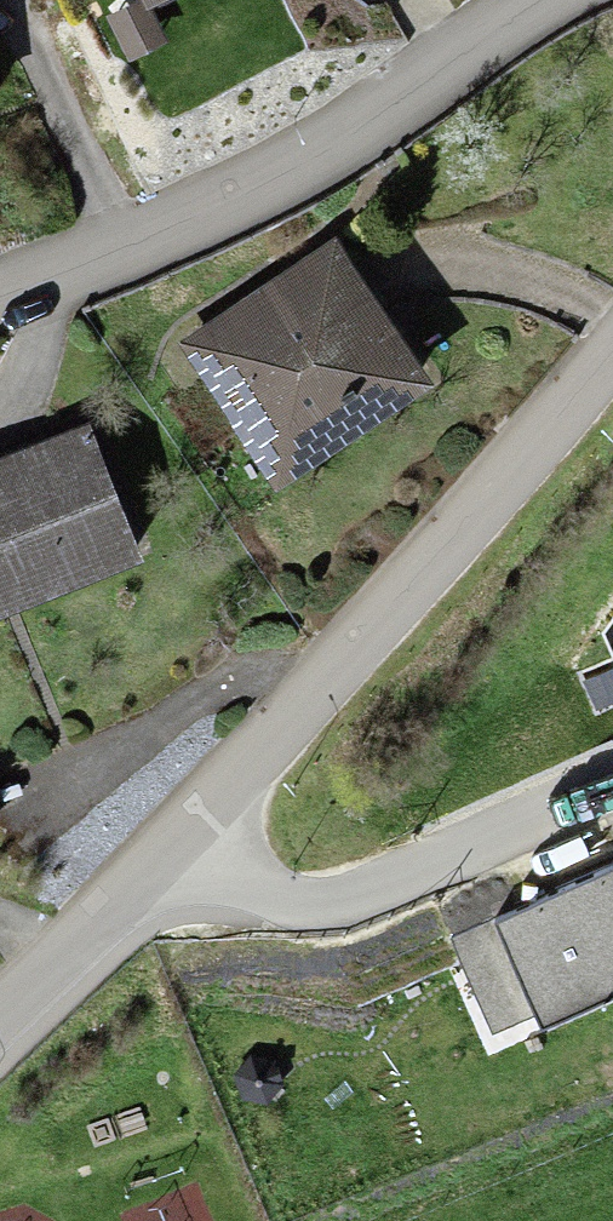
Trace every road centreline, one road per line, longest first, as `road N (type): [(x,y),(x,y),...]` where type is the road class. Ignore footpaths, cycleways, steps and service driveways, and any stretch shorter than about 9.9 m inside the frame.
road 1 (residential): [(612,335),(404,610),(191,839)]
road 2 (residential): [(0,304),(211,229),(555,0)]
road 3 (residential): [(191,839),(268,901),(349,916),(612,799)]
road 4 (residential): [(191,839),(0,1016)]

